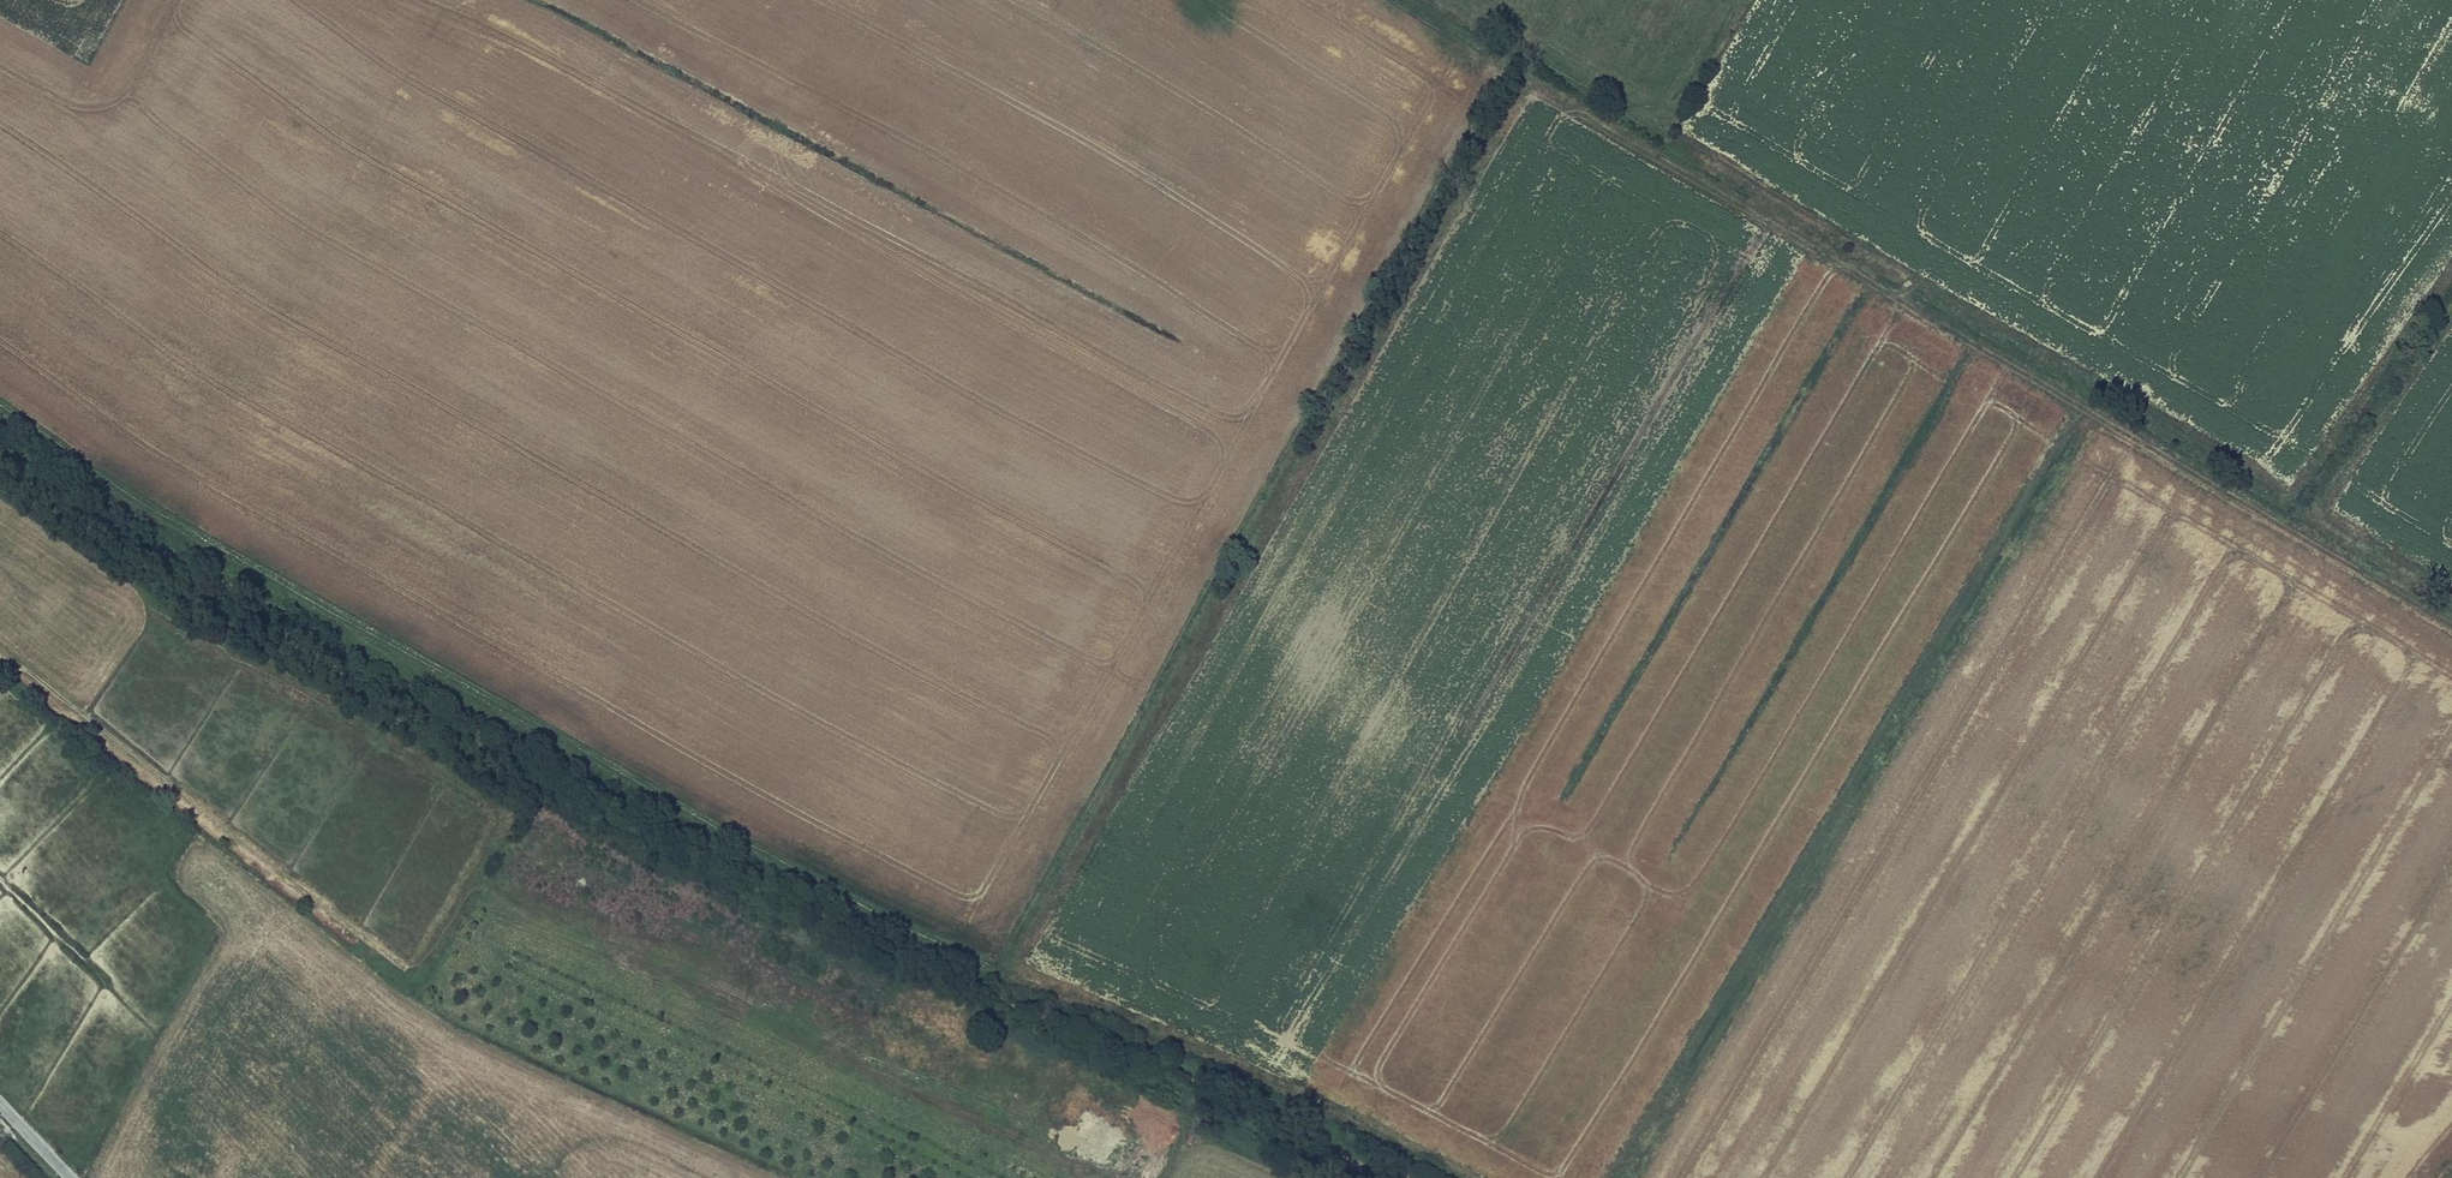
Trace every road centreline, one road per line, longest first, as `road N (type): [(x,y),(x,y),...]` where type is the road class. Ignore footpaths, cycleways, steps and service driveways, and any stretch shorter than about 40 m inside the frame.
road 1 (track): [(0,648),(386,954)]
road 2 (track): [(1079,1177),(1055,1156),(896,1096)]

